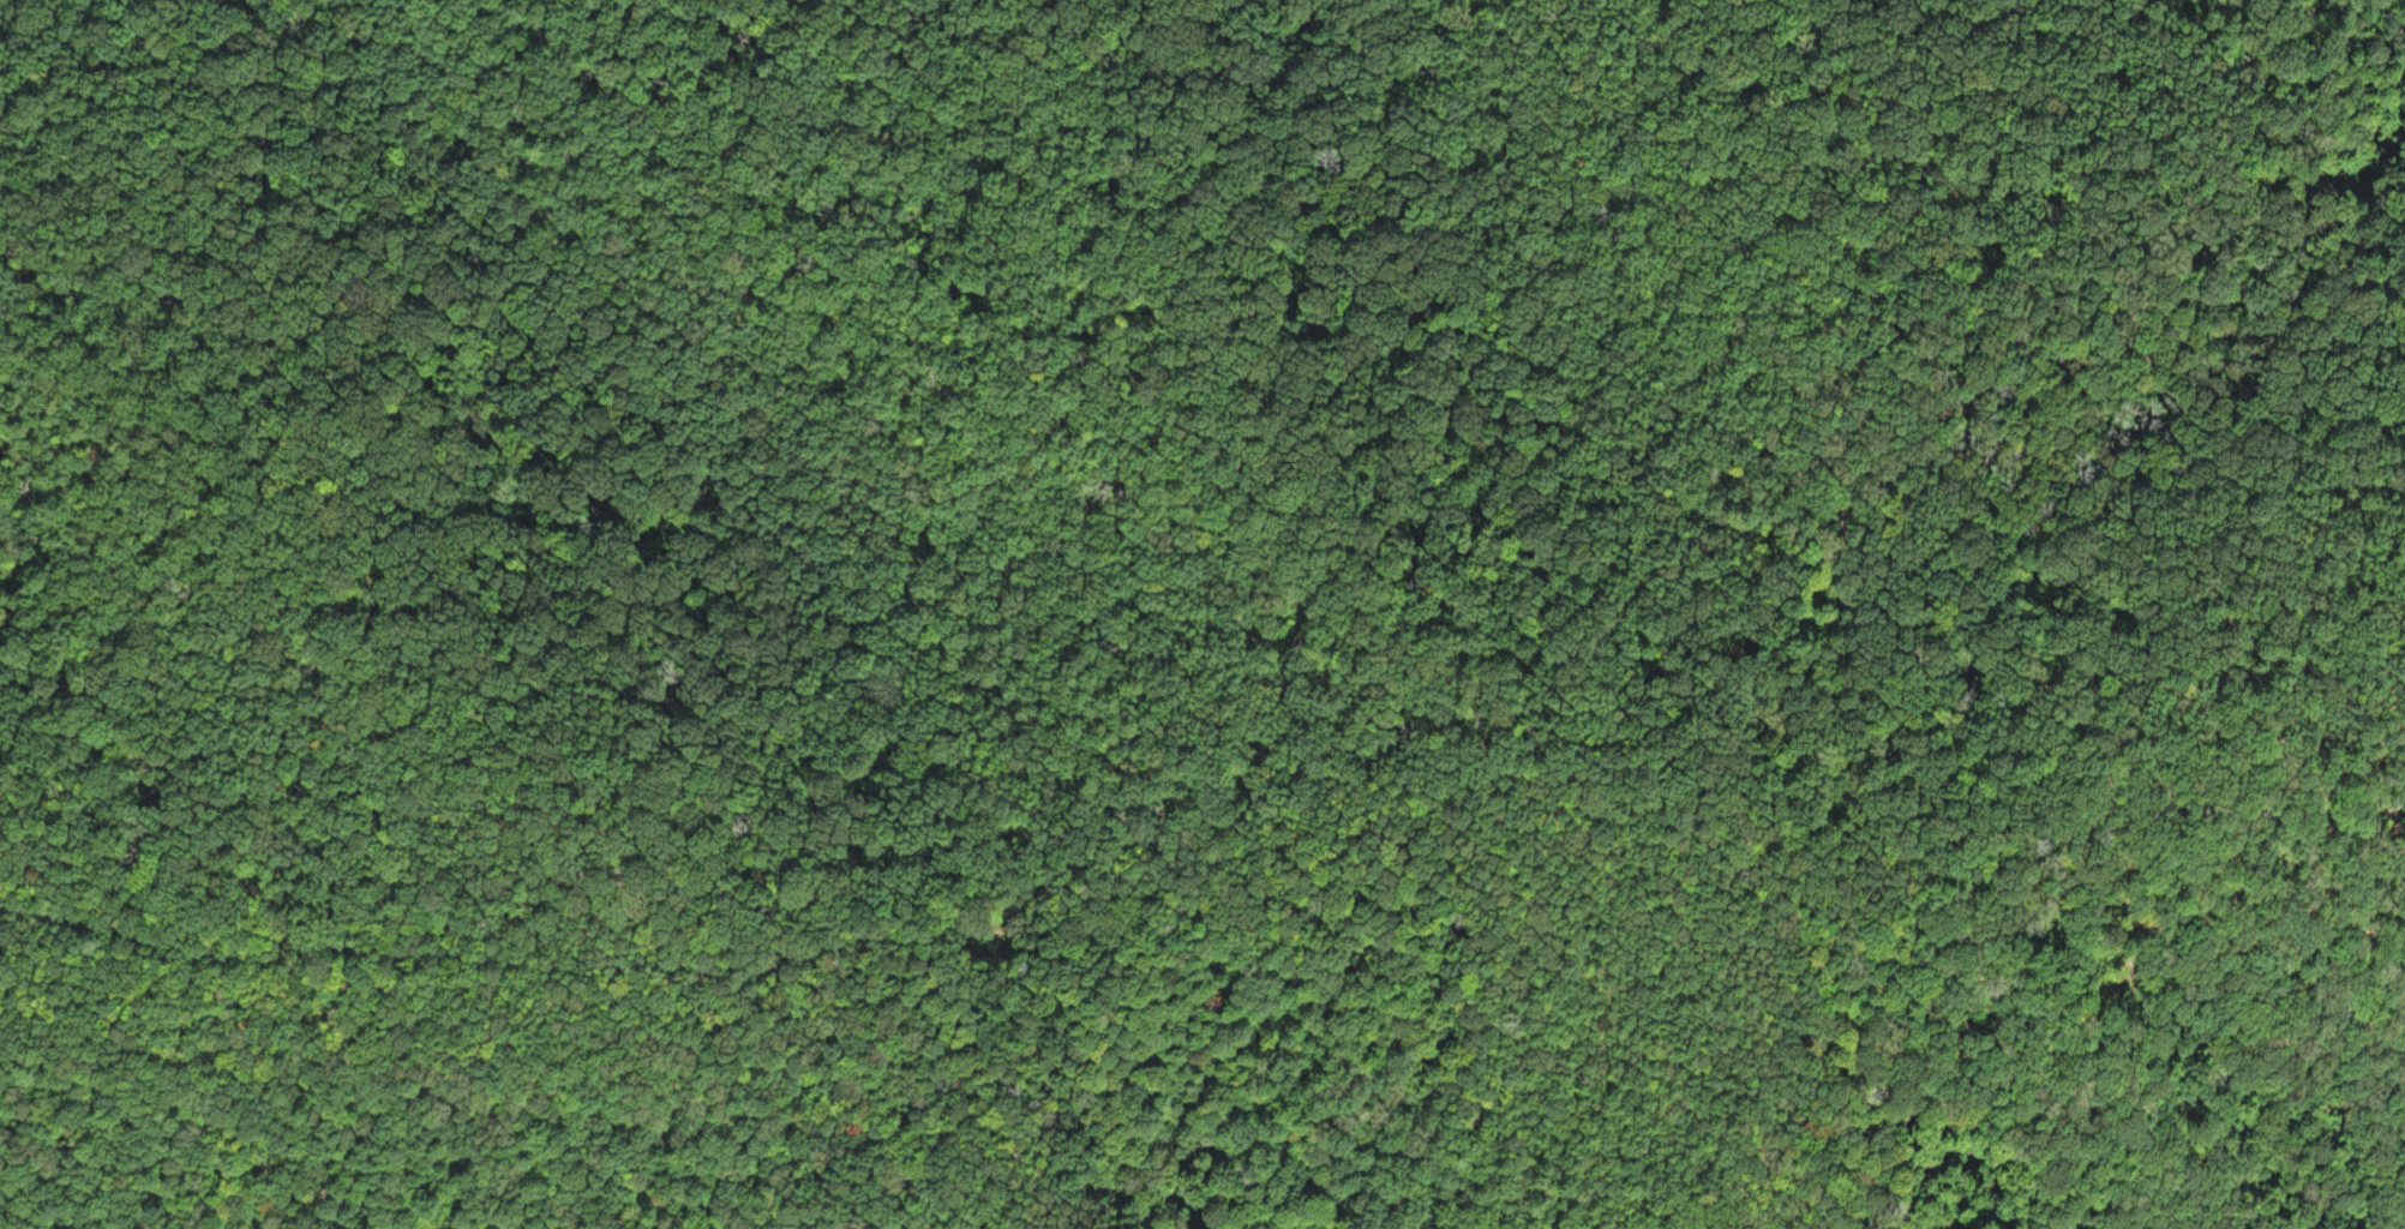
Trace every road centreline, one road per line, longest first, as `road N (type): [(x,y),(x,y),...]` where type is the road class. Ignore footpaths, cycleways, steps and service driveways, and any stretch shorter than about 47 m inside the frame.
road 1 (residential): [(1012,1228),(1014,1123),(990,1055),(947,972),(907,945),(864,942),(737,971),(397,958),(282,964),(199,960),(0,907)]

